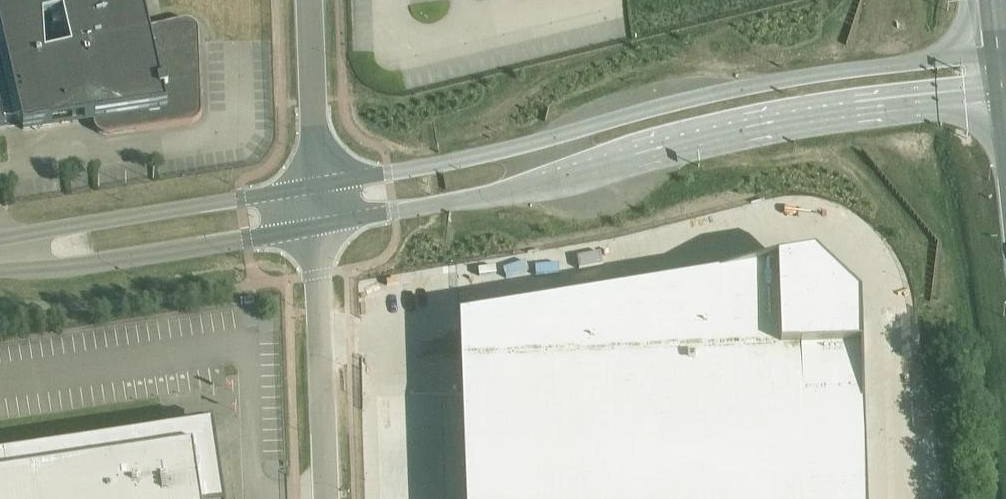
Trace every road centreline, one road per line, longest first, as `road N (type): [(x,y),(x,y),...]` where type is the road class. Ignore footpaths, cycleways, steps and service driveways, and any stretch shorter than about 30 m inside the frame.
road 1 (unclassified): [(320,224),(540,183),(738,130),(1002,91)]
road 2 (unclassified): [(998,52),(725,91),(449,164),(319,185)]
road 3 (unclassified): [(319,185),(70,228),(0,253)]
road 4 (unclassified): [(0,254),(68,265),(320,224)]
road 5 (unclassified): [(329,498),(320,224)]
road 6 (unclassified): [(319,185),(312,0)]

